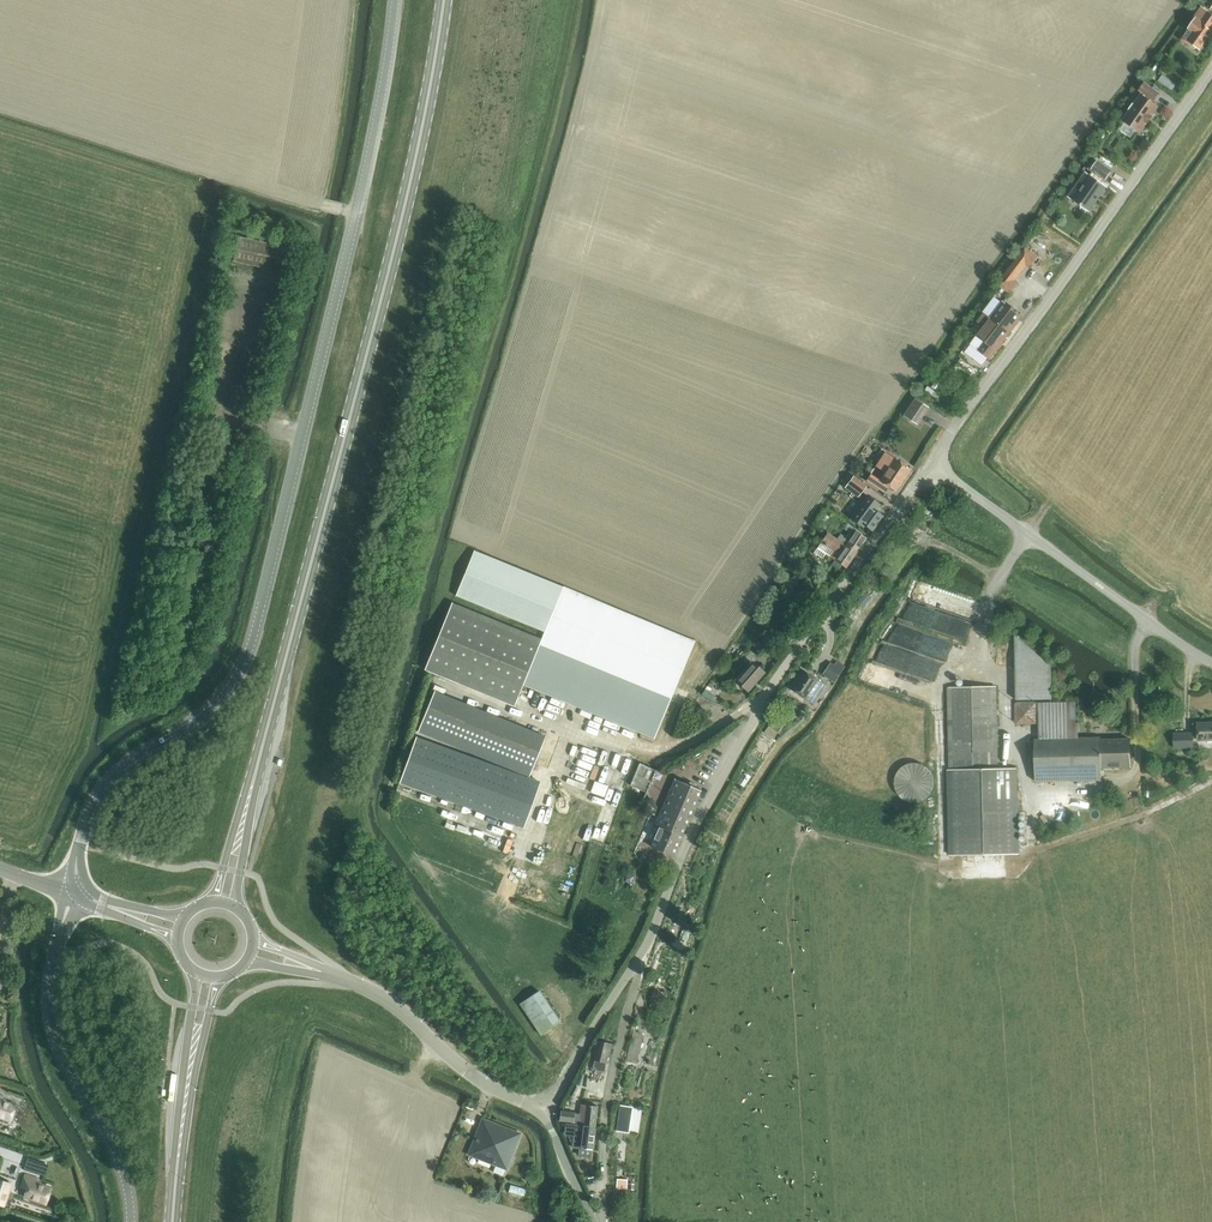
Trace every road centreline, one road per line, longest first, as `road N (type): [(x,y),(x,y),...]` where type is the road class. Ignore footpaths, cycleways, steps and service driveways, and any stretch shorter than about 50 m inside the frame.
road 1 (tertiary): [(80,847),(93,806),(116,772),(209,711),(247,655),(371,156),(395,0)]
road 2 (secondary): [(245,815),(384,291),(444,0)]
road 3 (unclassified): [(646,949),(683,850),(761,704),(910,490),(936,465)]
road 4 (unclassified): [(936,465),(957,421),(1211,69)]
road 5 (unclassified): [(1211,662),(936,465)]
road 6 (unclassified): [(131,1221),(120,1159),(52,1029),(50,983),(62,932)]
road 7 (unclassified): [(543,1109),(488,1086),(390,1002),(339,977)]
road 8 (unclassified): [(646,949),(543,1109)]
road 9 (secondary): [(173,1221),(190,1071)]
road 10 (unclassified): [(543,1109),(594,1221)]

